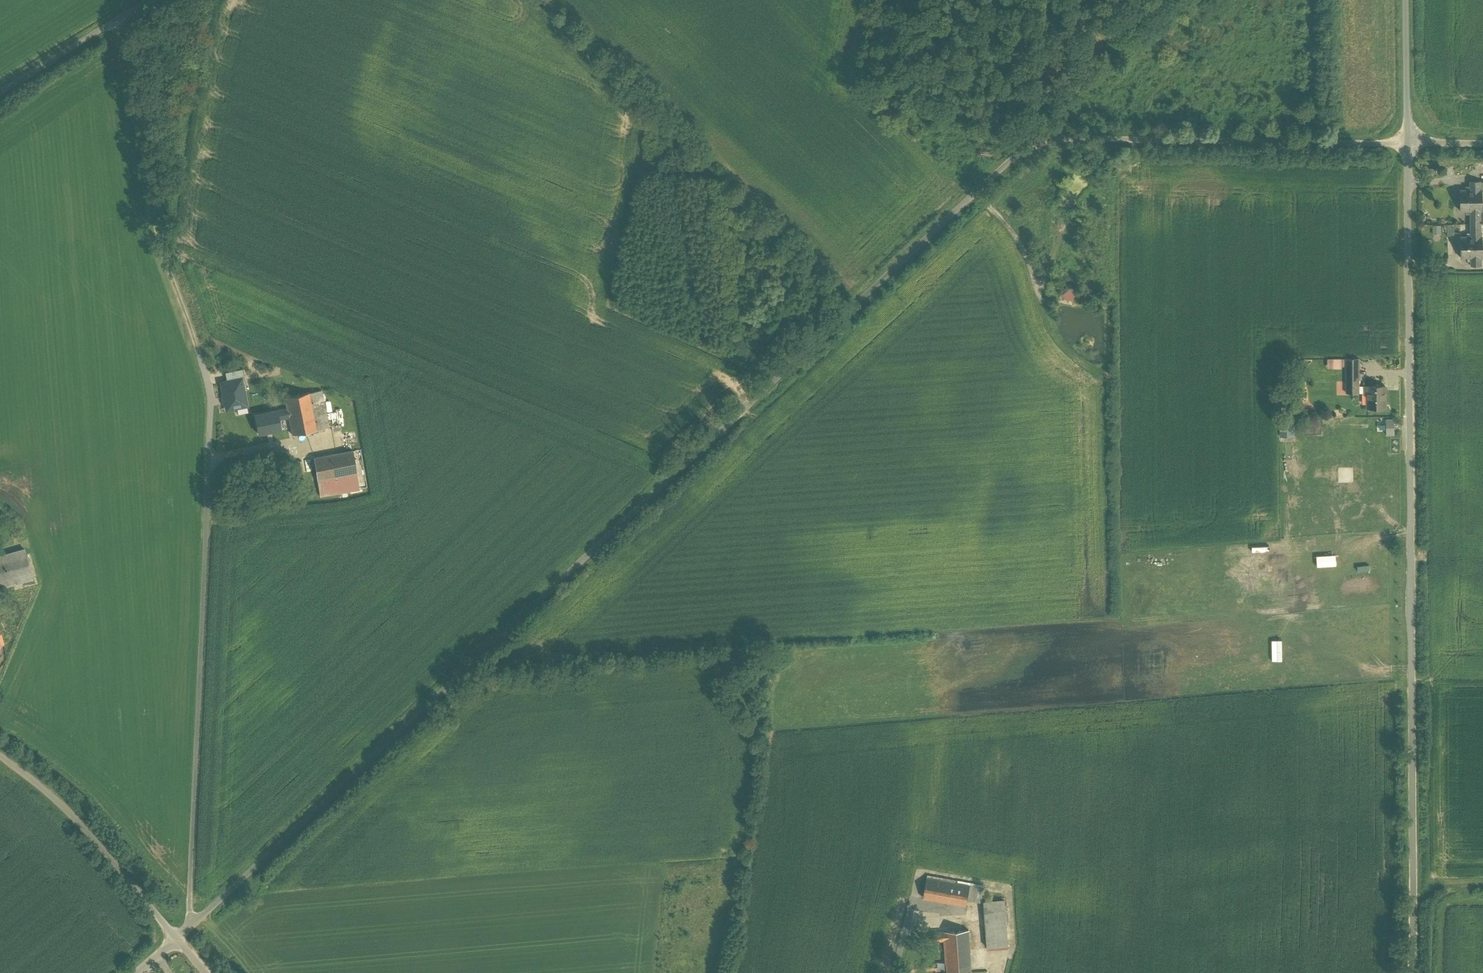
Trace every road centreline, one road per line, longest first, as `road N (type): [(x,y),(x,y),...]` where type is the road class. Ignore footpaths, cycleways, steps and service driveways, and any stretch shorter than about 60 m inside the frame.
road 1 (unclassified): [(1408,146),(1084,140),(1028,151),(192,925)]
road 2 (unclassified): [(1412,972),(1408,146)]
road 3 (unclassified): [(192,925),(210,440)]
road 4 (track): [(123,21),(162,246),(205,371),(210,440)]
road 5 (unclassified): [(178,937),(76,815),(0,757)]
road 6 (unclassified): [(153,0),(0,96)]
road 7 (unclassified): [(1408,146),(1406,0)]

